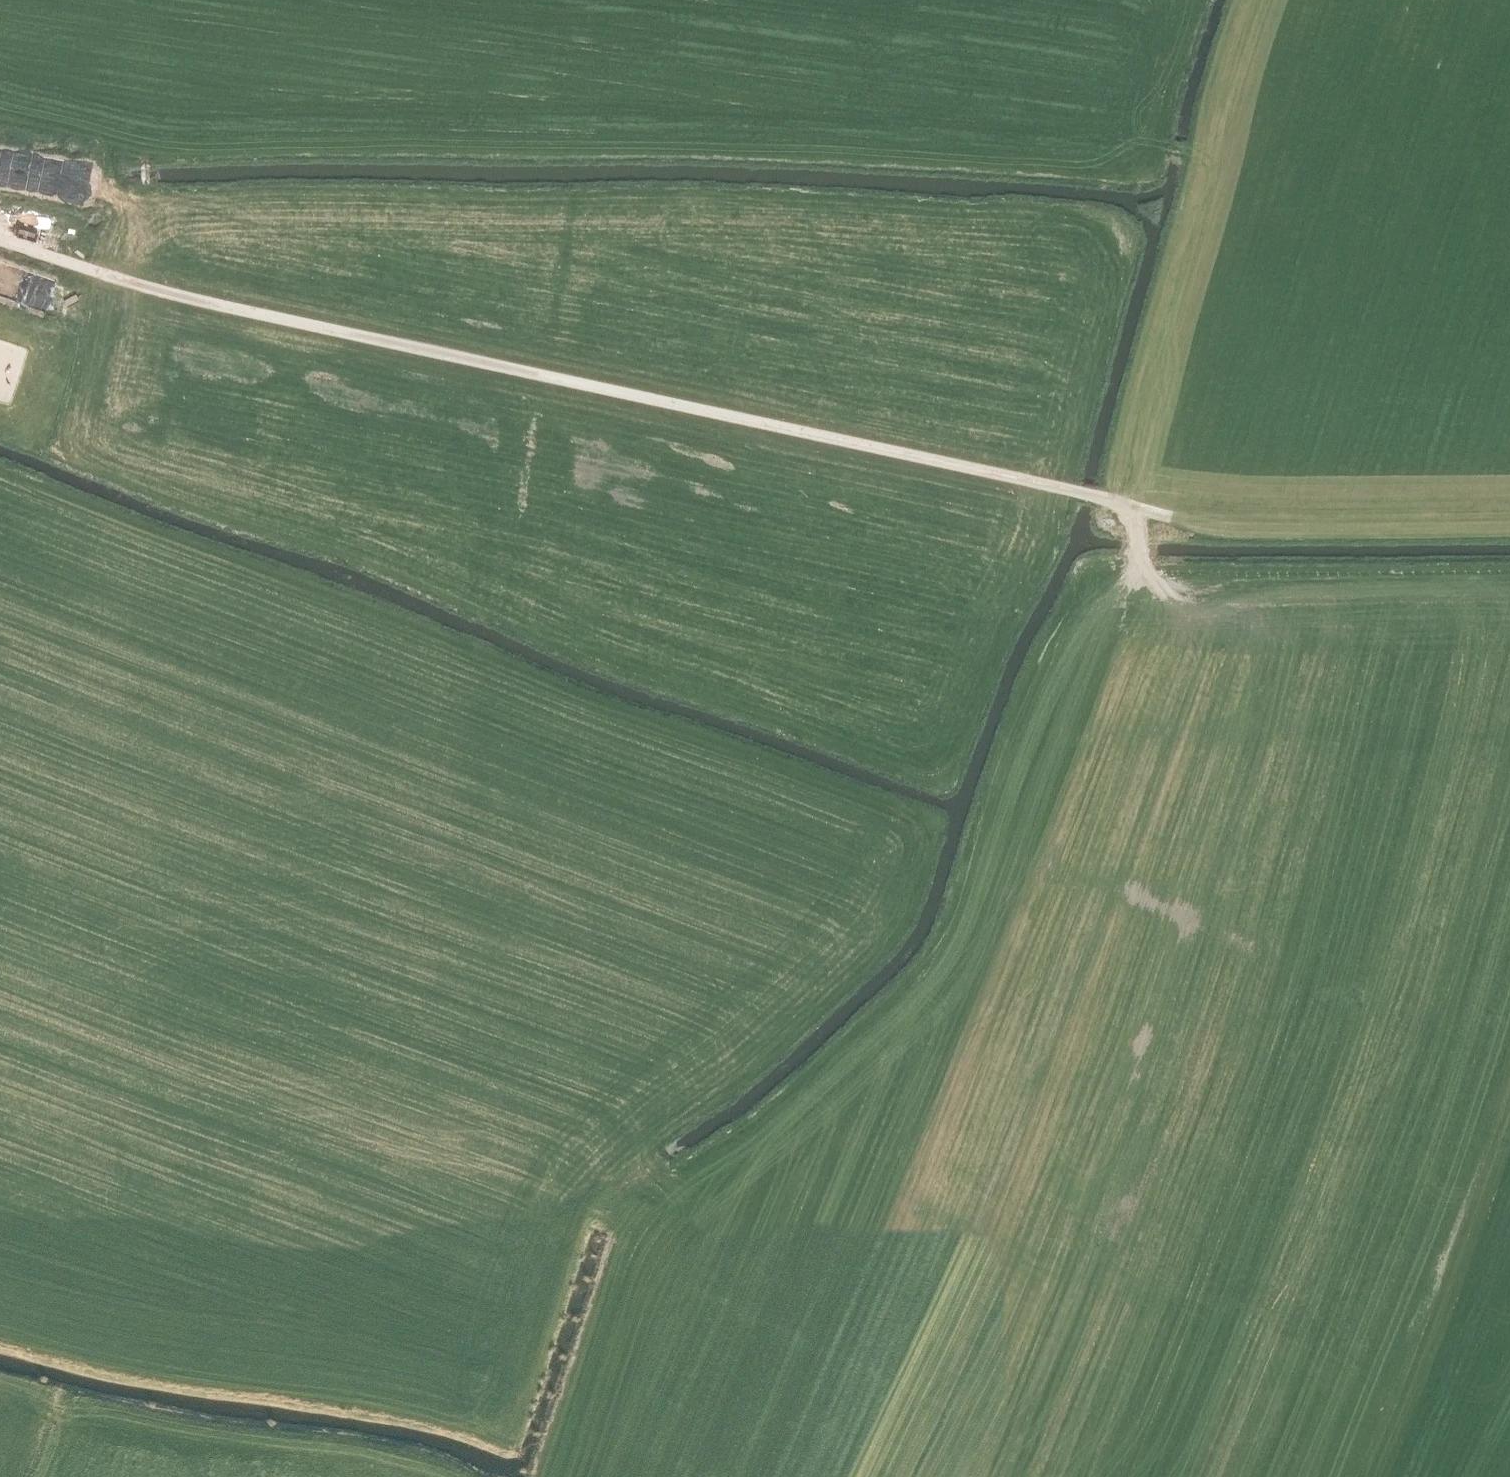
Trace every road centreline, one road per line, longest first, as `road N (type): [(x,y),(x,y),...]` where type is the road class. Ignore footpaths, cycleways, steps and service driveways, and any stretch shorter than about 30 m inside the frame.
road 1 (track): [(0,239),(184,296),(1115,499),(1135,507),(1138,580)]

